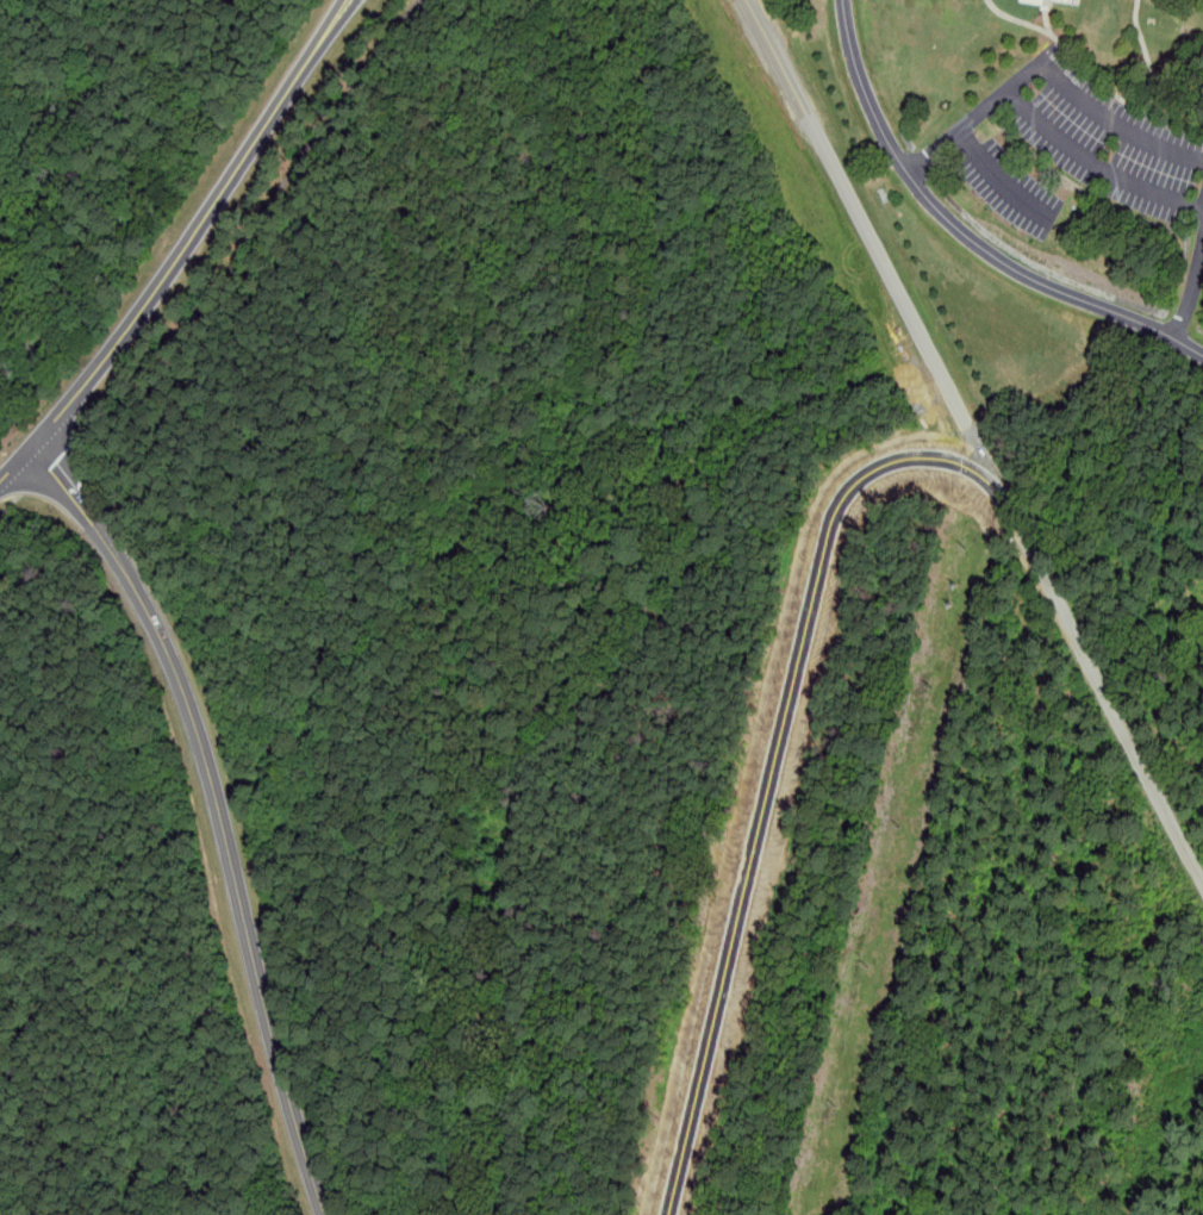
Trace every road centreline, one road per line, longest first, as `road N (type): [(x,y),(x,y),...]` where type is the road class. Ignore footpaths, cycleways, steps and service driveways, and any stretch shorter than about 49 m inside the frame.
road 1 (tertiary): [(326,1214),(201,741),(147,606),(95,518)]
road 2 (tertiary): [(37,443),(167,275),(349,0)]

